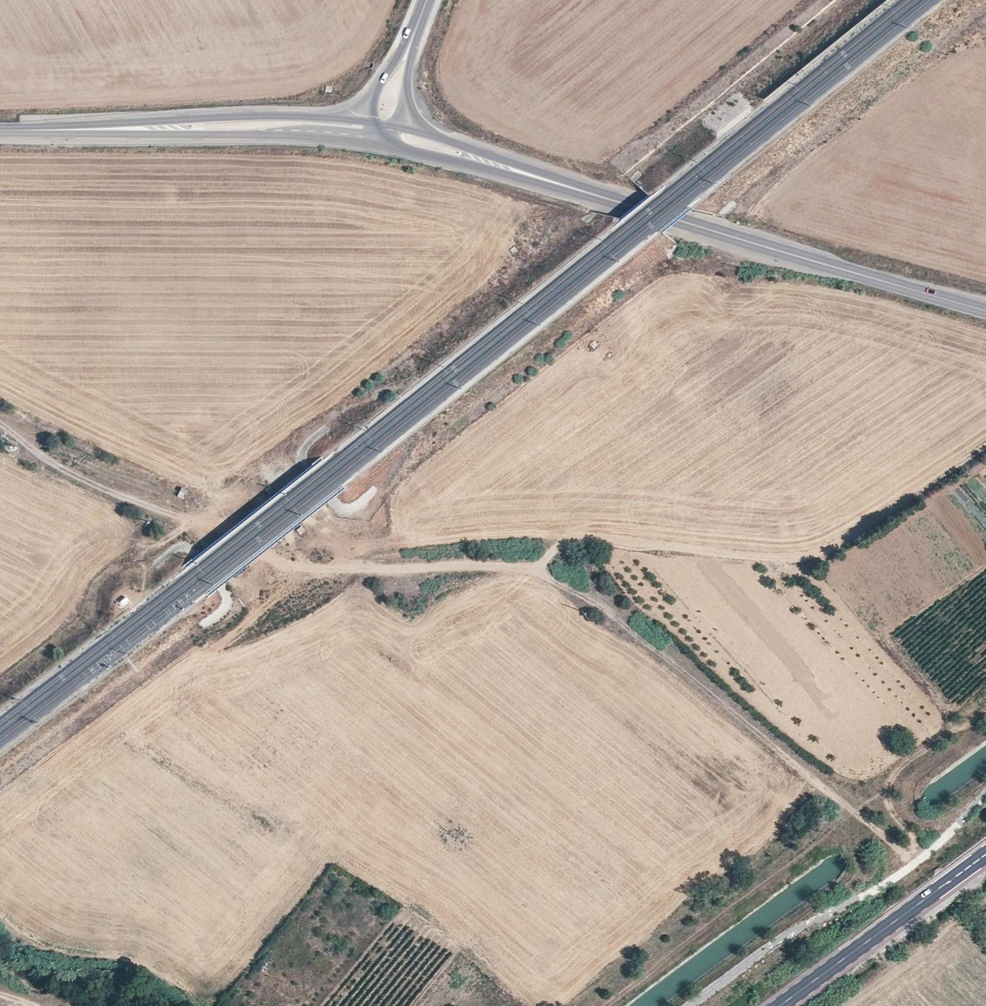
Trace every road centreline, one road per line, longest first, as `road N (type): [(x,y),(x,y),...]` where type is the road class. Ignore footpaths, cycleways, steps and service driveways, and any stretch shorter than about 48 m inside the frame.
road 1 (track): [(0,423),(89,483),(221,529),(291,566),(479,562),(544,571),(617,614),(843,795),(898,846),(908,868),(920,842),(893,810),(890,788),(899,769),(953,732)]
road 2 (tertiary): [(506,168),(985,308)]
road 3 (track): [(985,444),(816,555),(614,538),(556,546),(544,571)]
road 4 (secondary): [(782,1005),(985,853)]
road 5 (tertiary): [(142,128),(381,141)]
road 6 (tertiary): [(366,118),(286,114),(142,128)]
road 7 (tertiary): [(0,128),(142,128)]
road 8 (tertiary): [(381,141),(506,168)]

